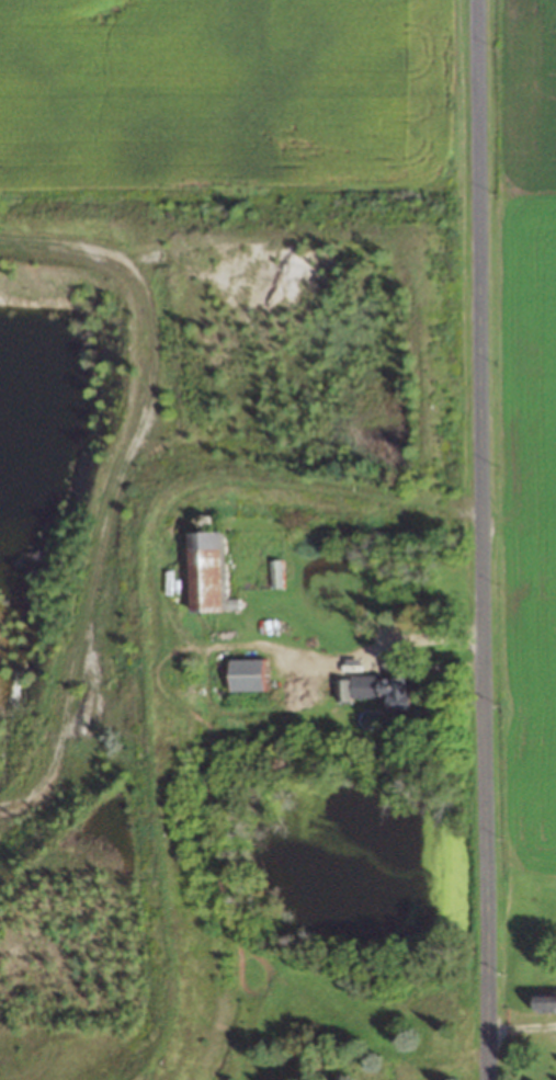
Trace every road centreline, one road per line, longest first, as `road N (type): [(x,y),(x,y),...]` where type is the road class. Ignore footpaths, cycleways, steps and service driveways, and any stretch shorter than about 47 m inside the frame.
road 1 (residential): [(479,0),(489,1079)]

